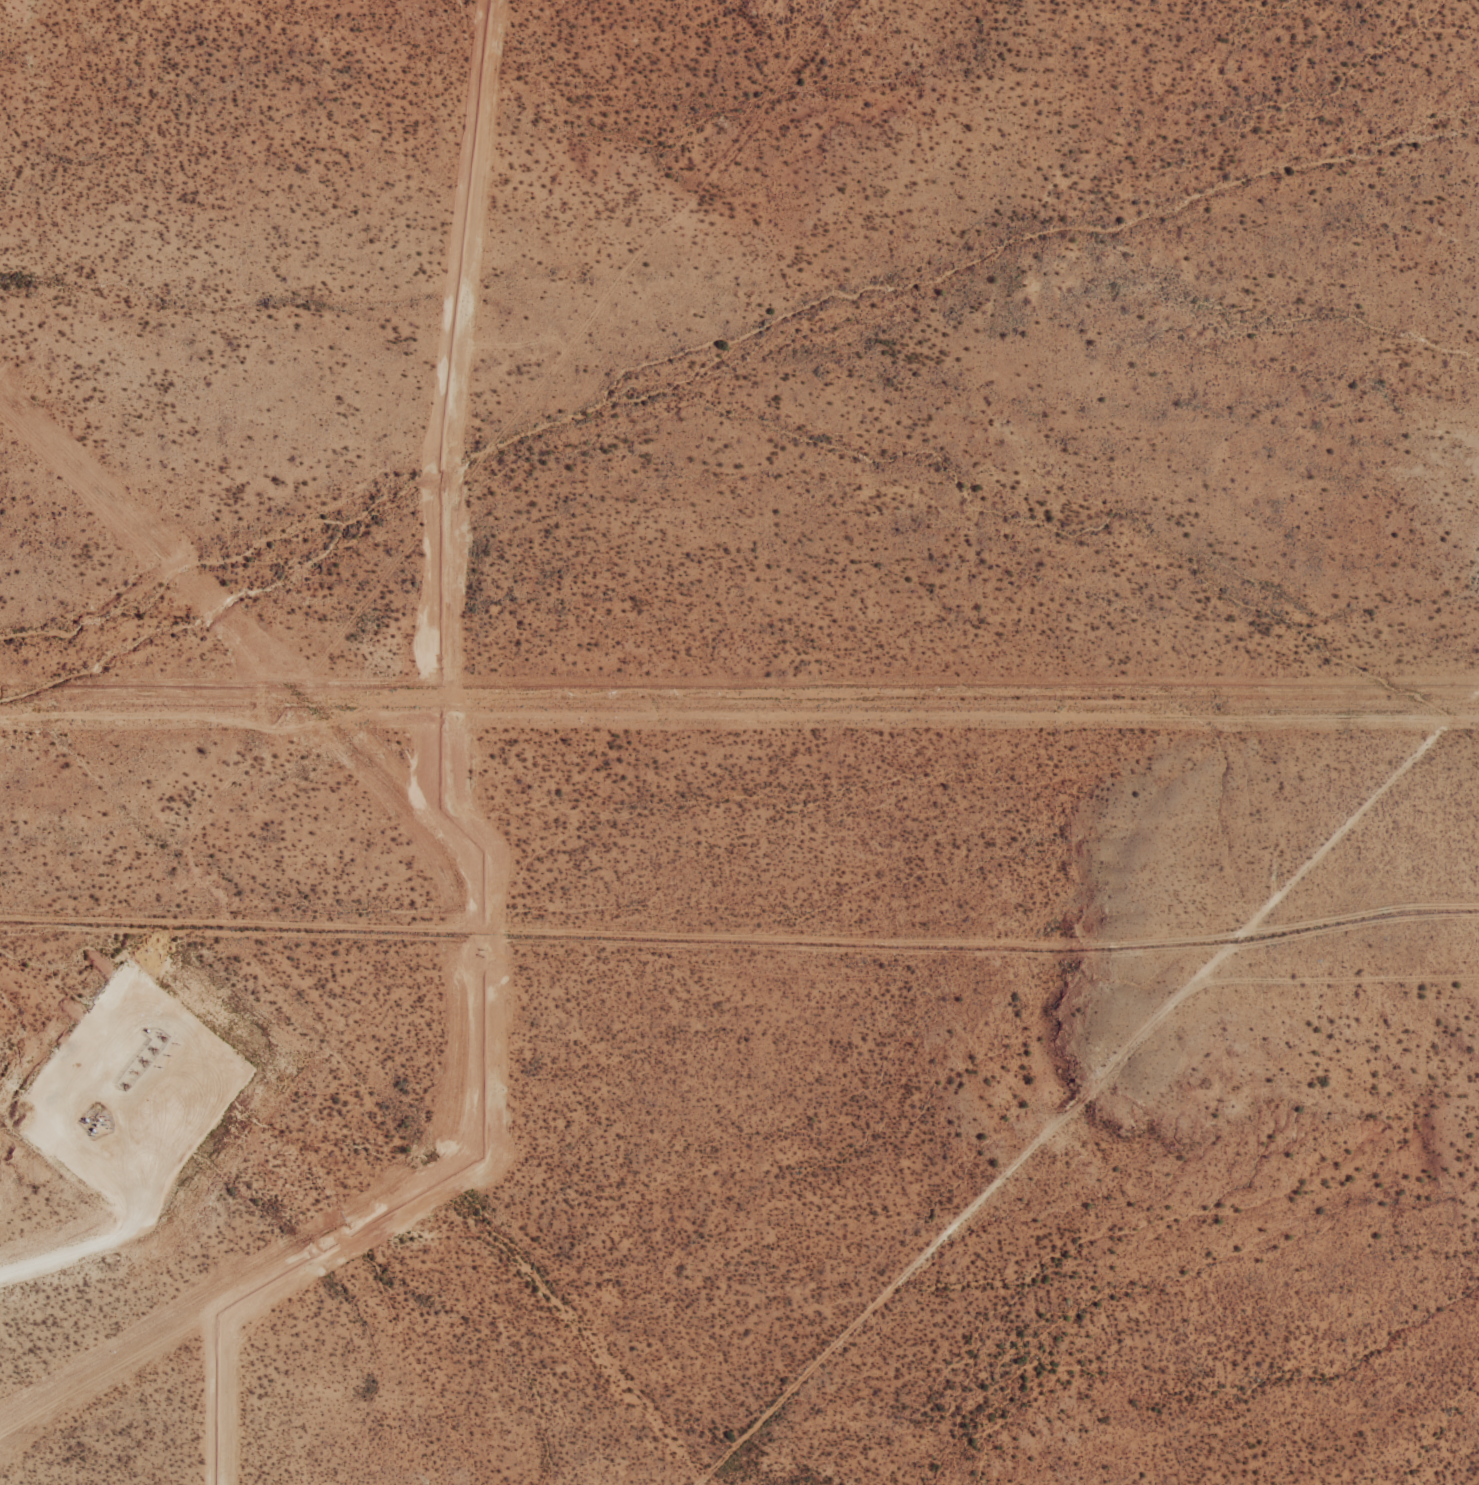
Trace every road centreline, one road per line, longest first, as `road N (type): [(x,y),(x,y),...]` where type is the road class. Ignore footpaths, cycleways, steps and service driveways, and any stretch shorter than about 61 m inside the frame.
road 1 (residential): [(0,1271),(116,1232),(204,1022)]

